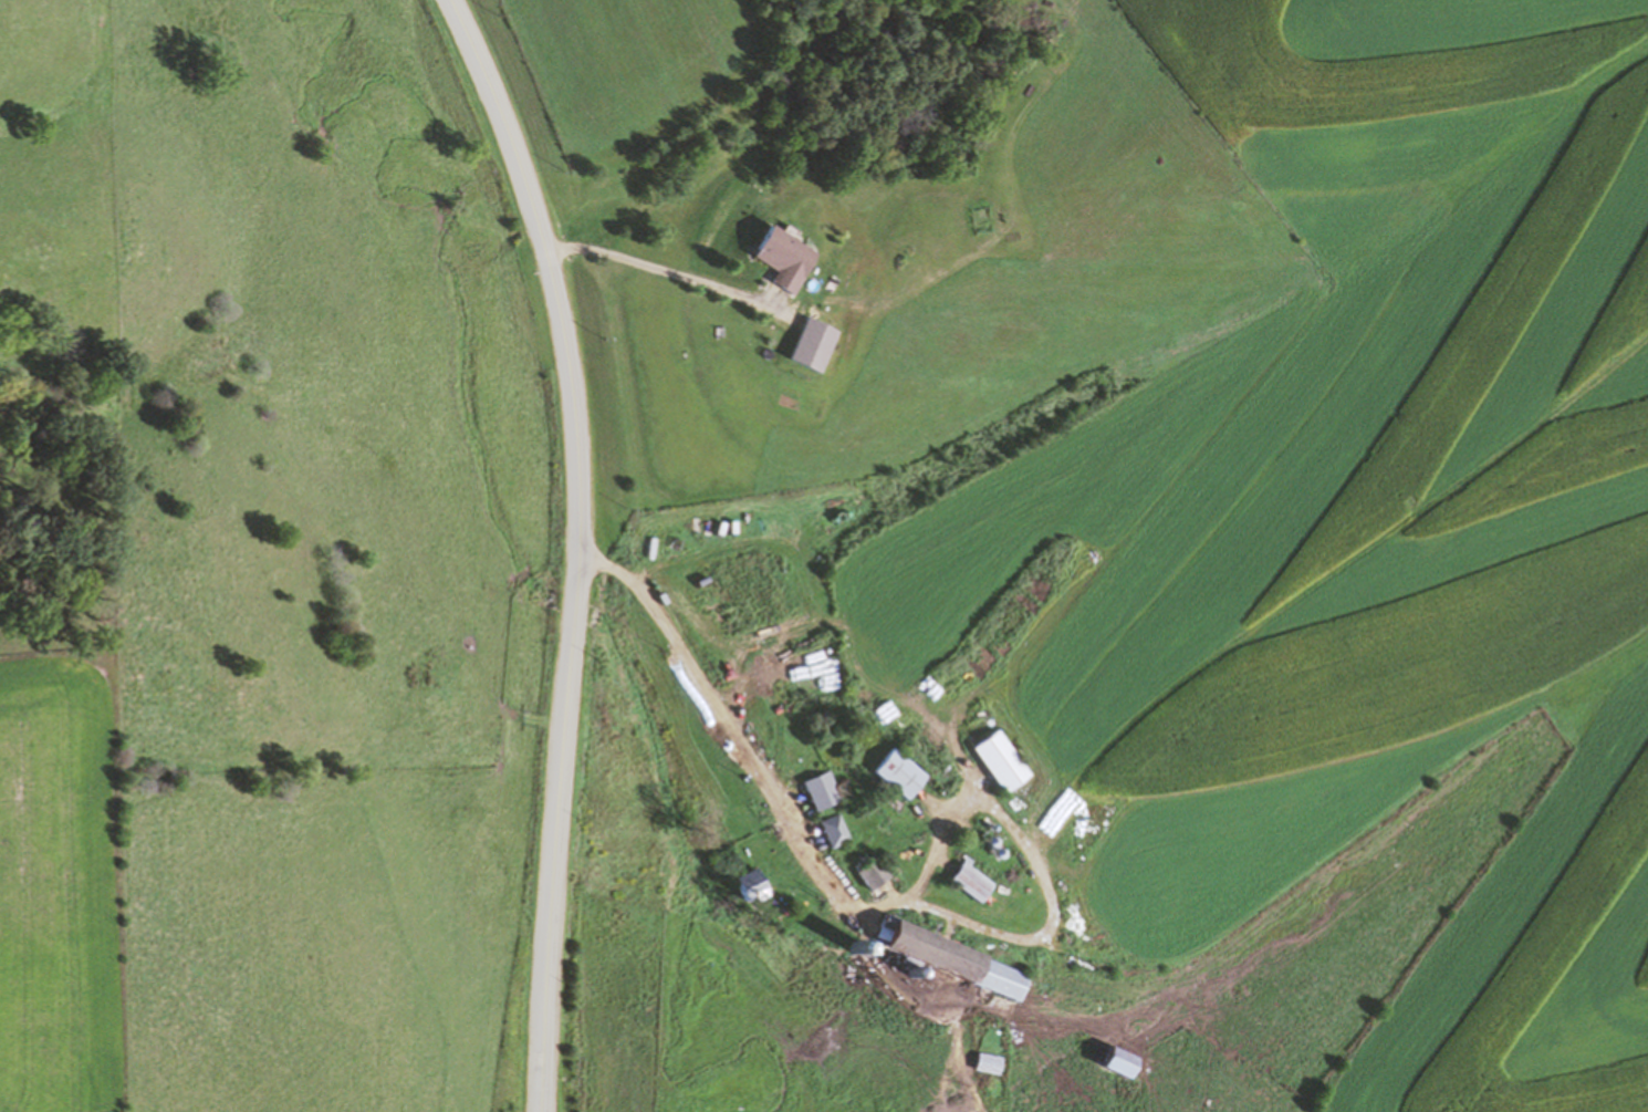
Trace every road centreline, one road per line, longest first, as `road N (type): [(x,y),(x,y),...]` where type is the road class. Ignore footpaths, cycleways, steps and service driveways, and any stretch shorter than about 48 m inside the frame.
road 1 (secondary): [(538,1111),(576,553),(574,427),(541,239),(501,119),(447,0)]

